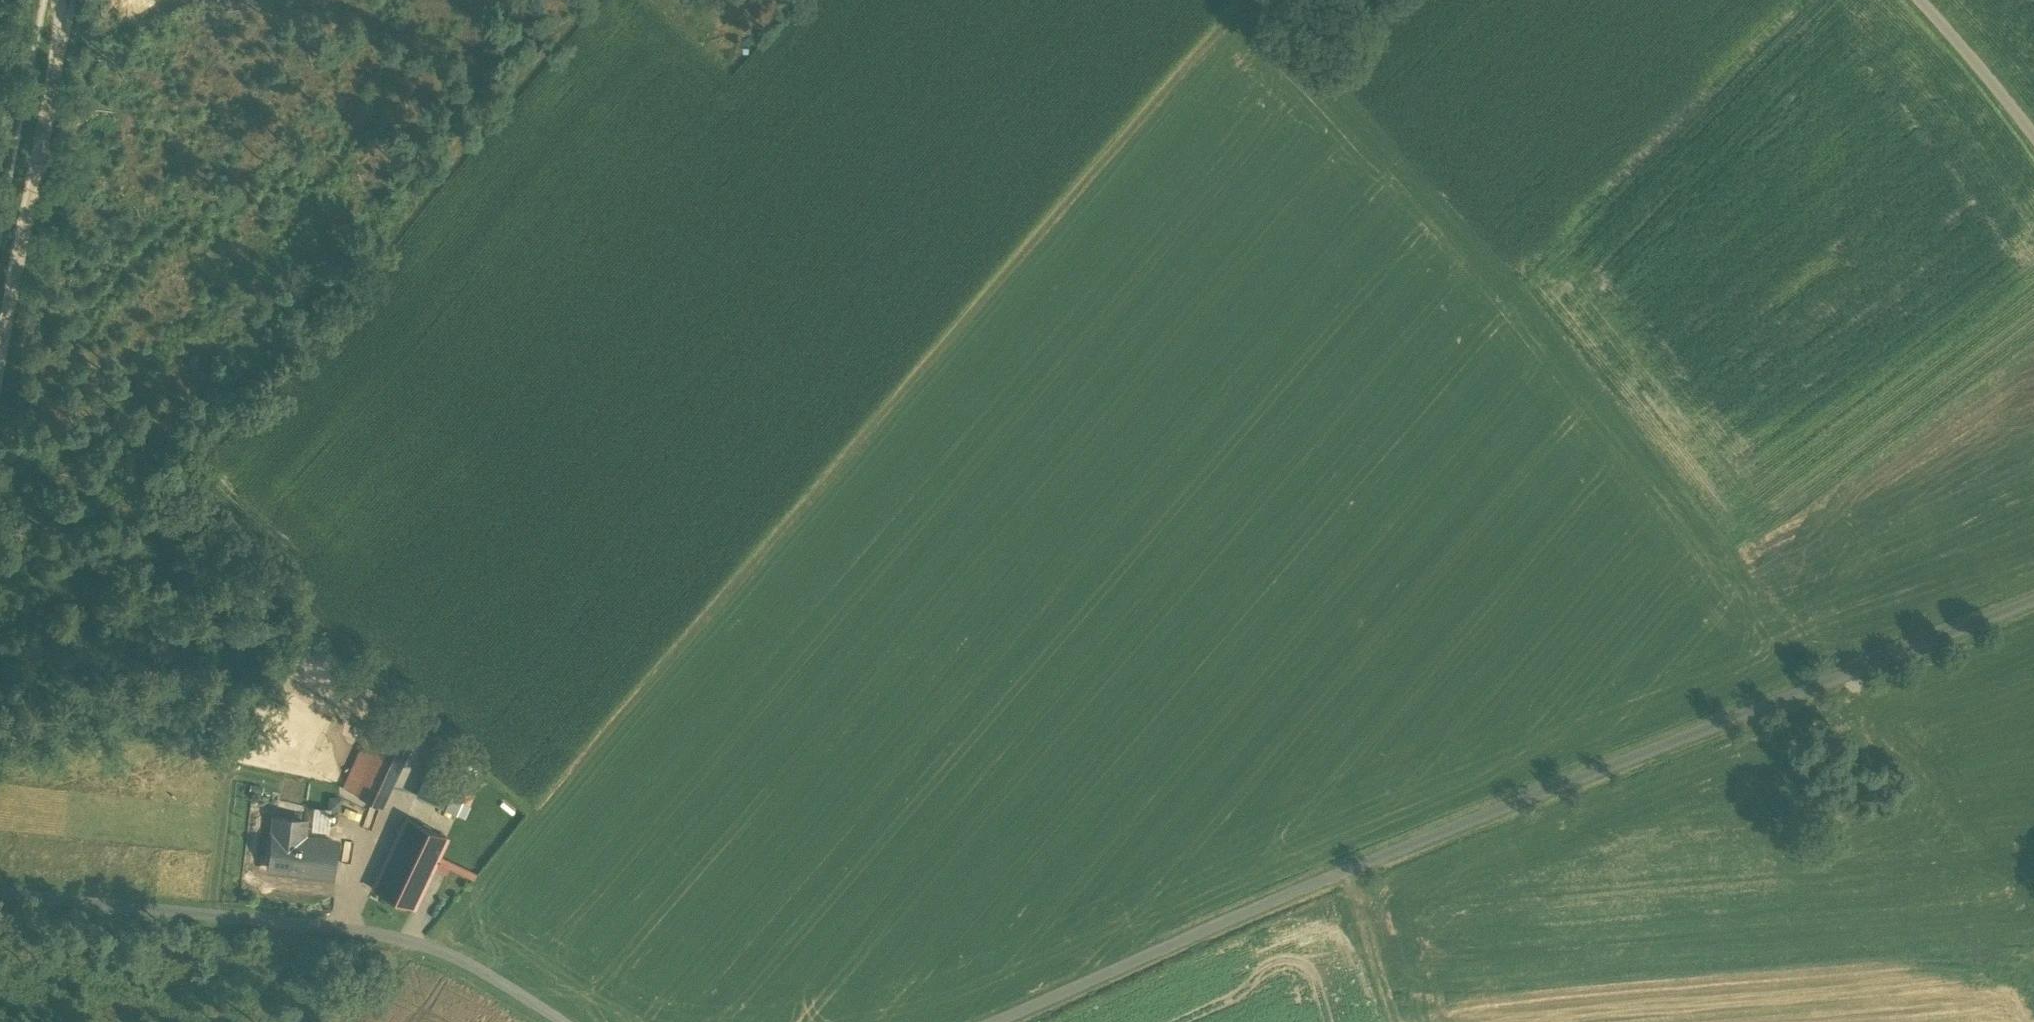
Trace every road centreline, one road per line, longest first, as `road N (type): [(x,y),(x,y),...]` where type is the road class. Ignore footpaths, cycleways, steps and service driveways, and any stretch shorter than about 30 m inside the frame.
road 1 (track): [(420,949),(1232,0)]
road 2 (unclassified): [(2033,605),(1356,869),(1002,1021)]
road 3 (unclassified): [(557,1021),(450,958),(381,938),(0,897)]
road 4 (track): [(0,320),(61,0)]
road 5 (track): [(1834,683),(2033,867)]
road 6 (unclassified): [(2033,133),(1920,0)]

